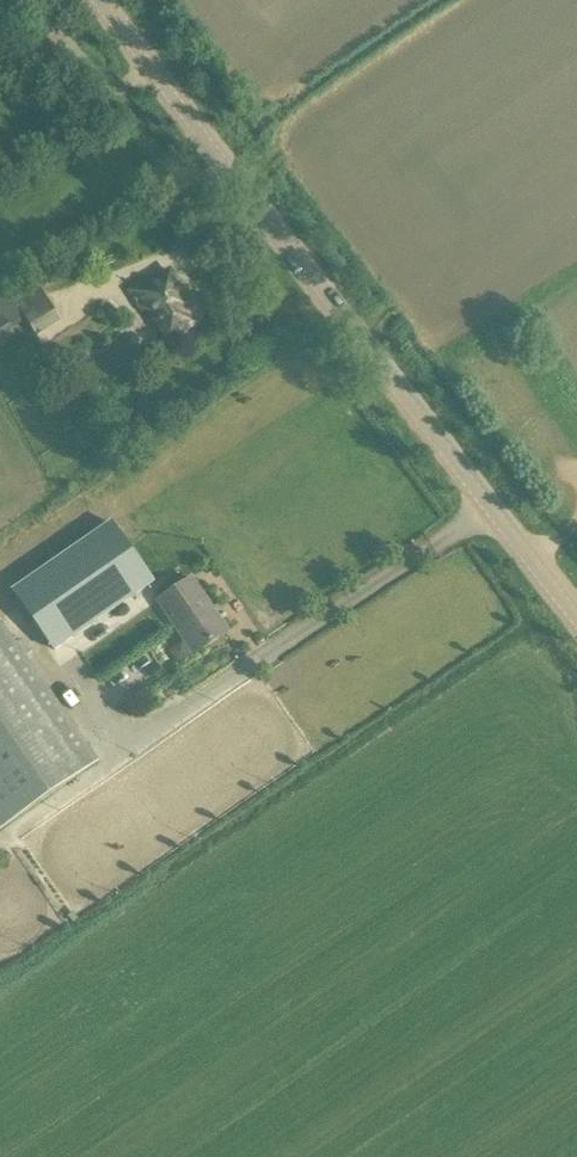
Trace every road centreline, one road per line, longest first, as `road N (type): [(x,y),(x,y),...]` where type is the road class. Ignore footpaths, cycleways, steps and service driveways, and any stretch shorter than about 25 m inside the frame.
road 1 (tertiary): [(576,614),(105,0)]

